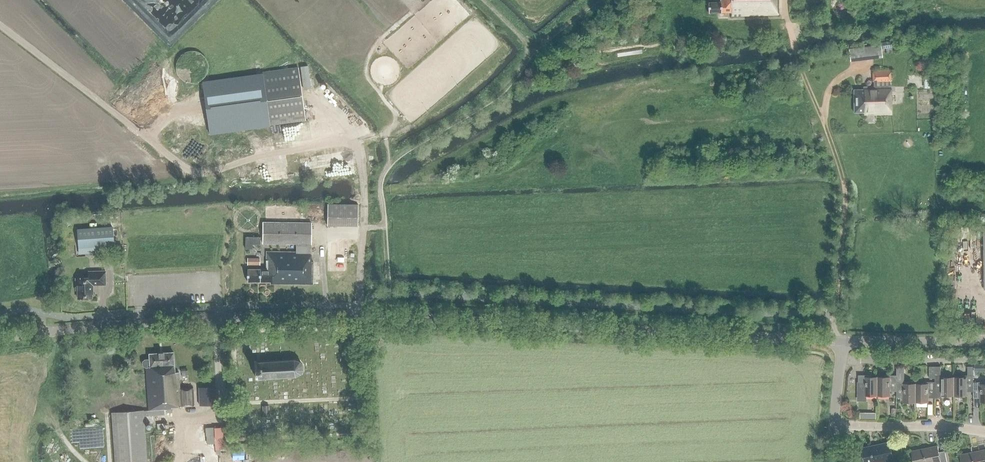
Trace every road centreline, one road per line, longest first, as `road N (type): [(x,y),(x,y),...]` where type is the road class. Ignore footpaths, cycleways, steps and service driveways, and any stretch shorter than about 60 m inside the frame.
road 1 (unclassified): [(358,316),(362,189),(354,144),(201,174),(0,26)]
road 2 (secondary): [(358,316),(843,341)]
road 3 (secondary): [(0,338),(358,316)]
road 4 (track): [(785,0),(799,64),(845,193),(835,308)]
road 5 (residential): [(984,431),(833,425)]
road 6 (residential): [(841,359),(984,359)]
road 7 (secondary): [(843,341),(984,339)]

